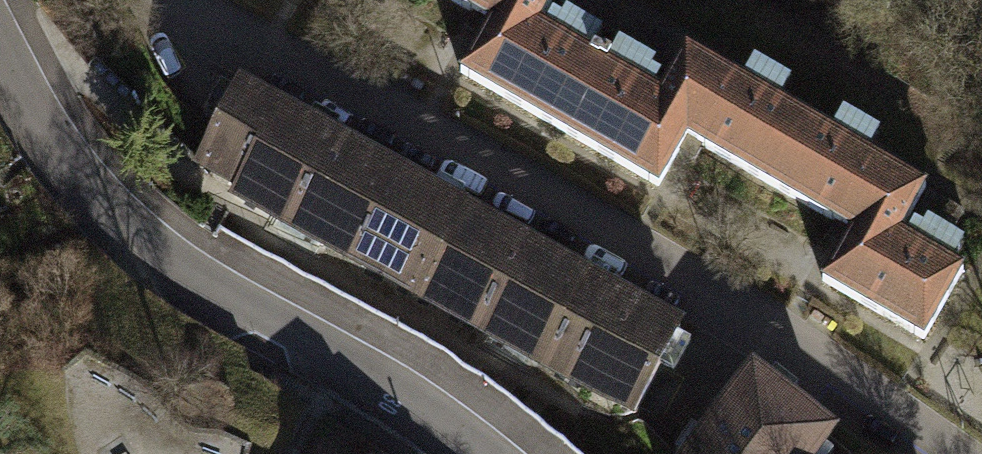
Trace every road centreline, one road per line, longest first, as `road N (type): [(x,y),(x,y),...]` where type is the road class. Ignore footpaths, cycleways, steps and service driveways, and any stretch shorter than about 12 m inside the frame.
road 1 (residential): [(940,453),(707,294),(157,0)]
road 2 (residential): [(0,67),(79,185),(180,275),(439,417),(488,453)]

